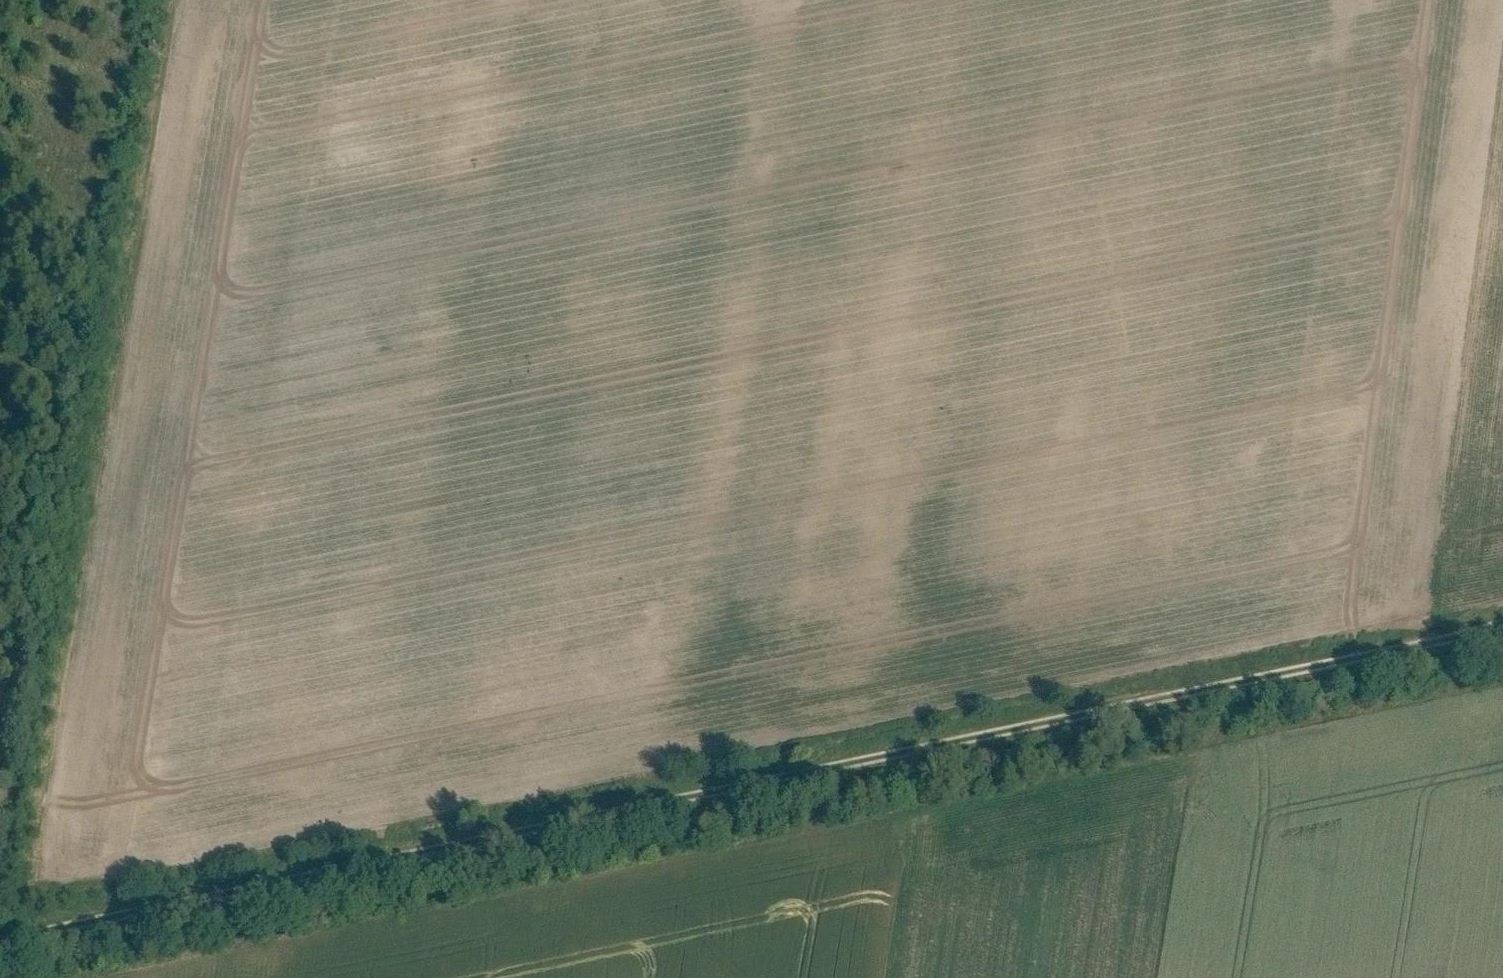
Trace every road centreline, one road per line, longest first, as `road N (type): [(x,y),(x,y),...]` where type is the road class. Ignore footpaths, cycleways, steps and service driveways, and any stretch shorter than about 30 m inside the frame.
road 1 (track): [(0,939),(1502,628)]

